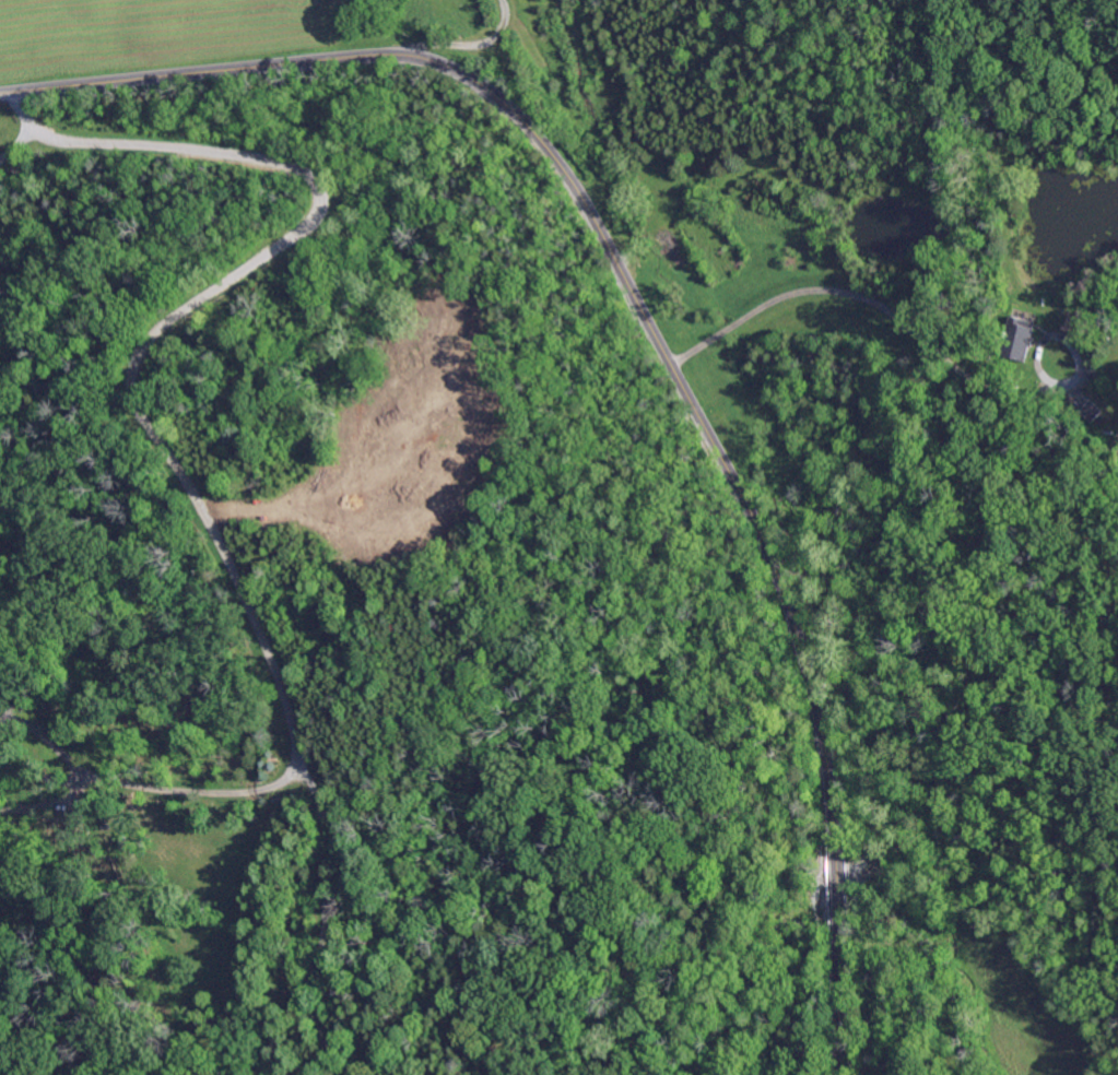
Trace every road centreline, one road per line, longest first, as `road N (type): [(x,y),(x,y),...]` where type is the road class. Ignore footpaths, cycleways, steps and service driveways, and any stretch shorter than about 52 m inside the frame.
road 1 (residential): [(0,95),(391,55),(454,67),(537,133),(586,201),(741,491),(785,592),(833,780),(840,1074)]
road 2 (residential): [(20,93),(31,125),(52,138),(258,155),(310,173),(326,190),(308,225),(160,326),(136,367),(142,398),(236,566),(309,776)]

